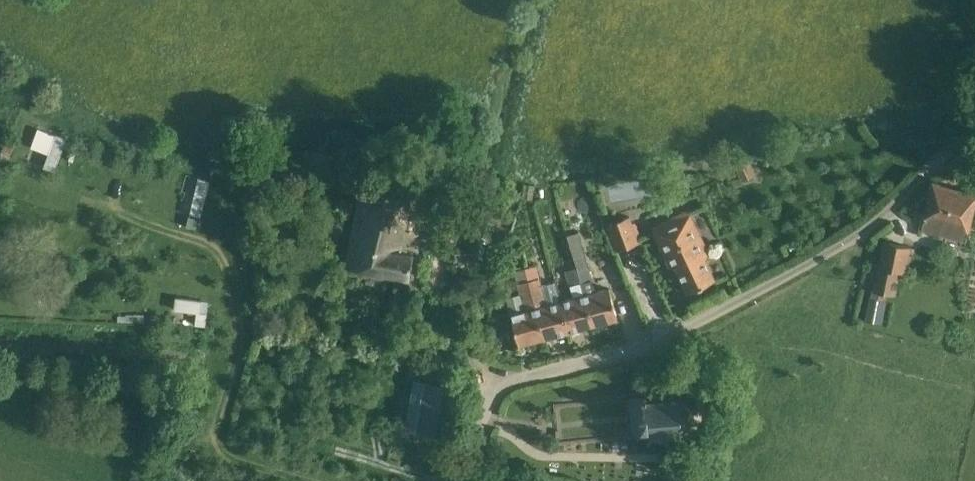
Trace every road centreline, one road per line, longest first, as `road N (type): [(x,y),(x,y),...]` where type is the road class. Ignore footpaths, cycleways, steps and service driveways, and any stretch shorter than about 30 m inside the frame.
road 1 (unclassified): [(469,480),(489,402),(507,381),(644,343),(868,227),(932,167),(974,162)]
road 2 (track): [(311,480),(216,452),(242,332),(215,247),(86,201)]

